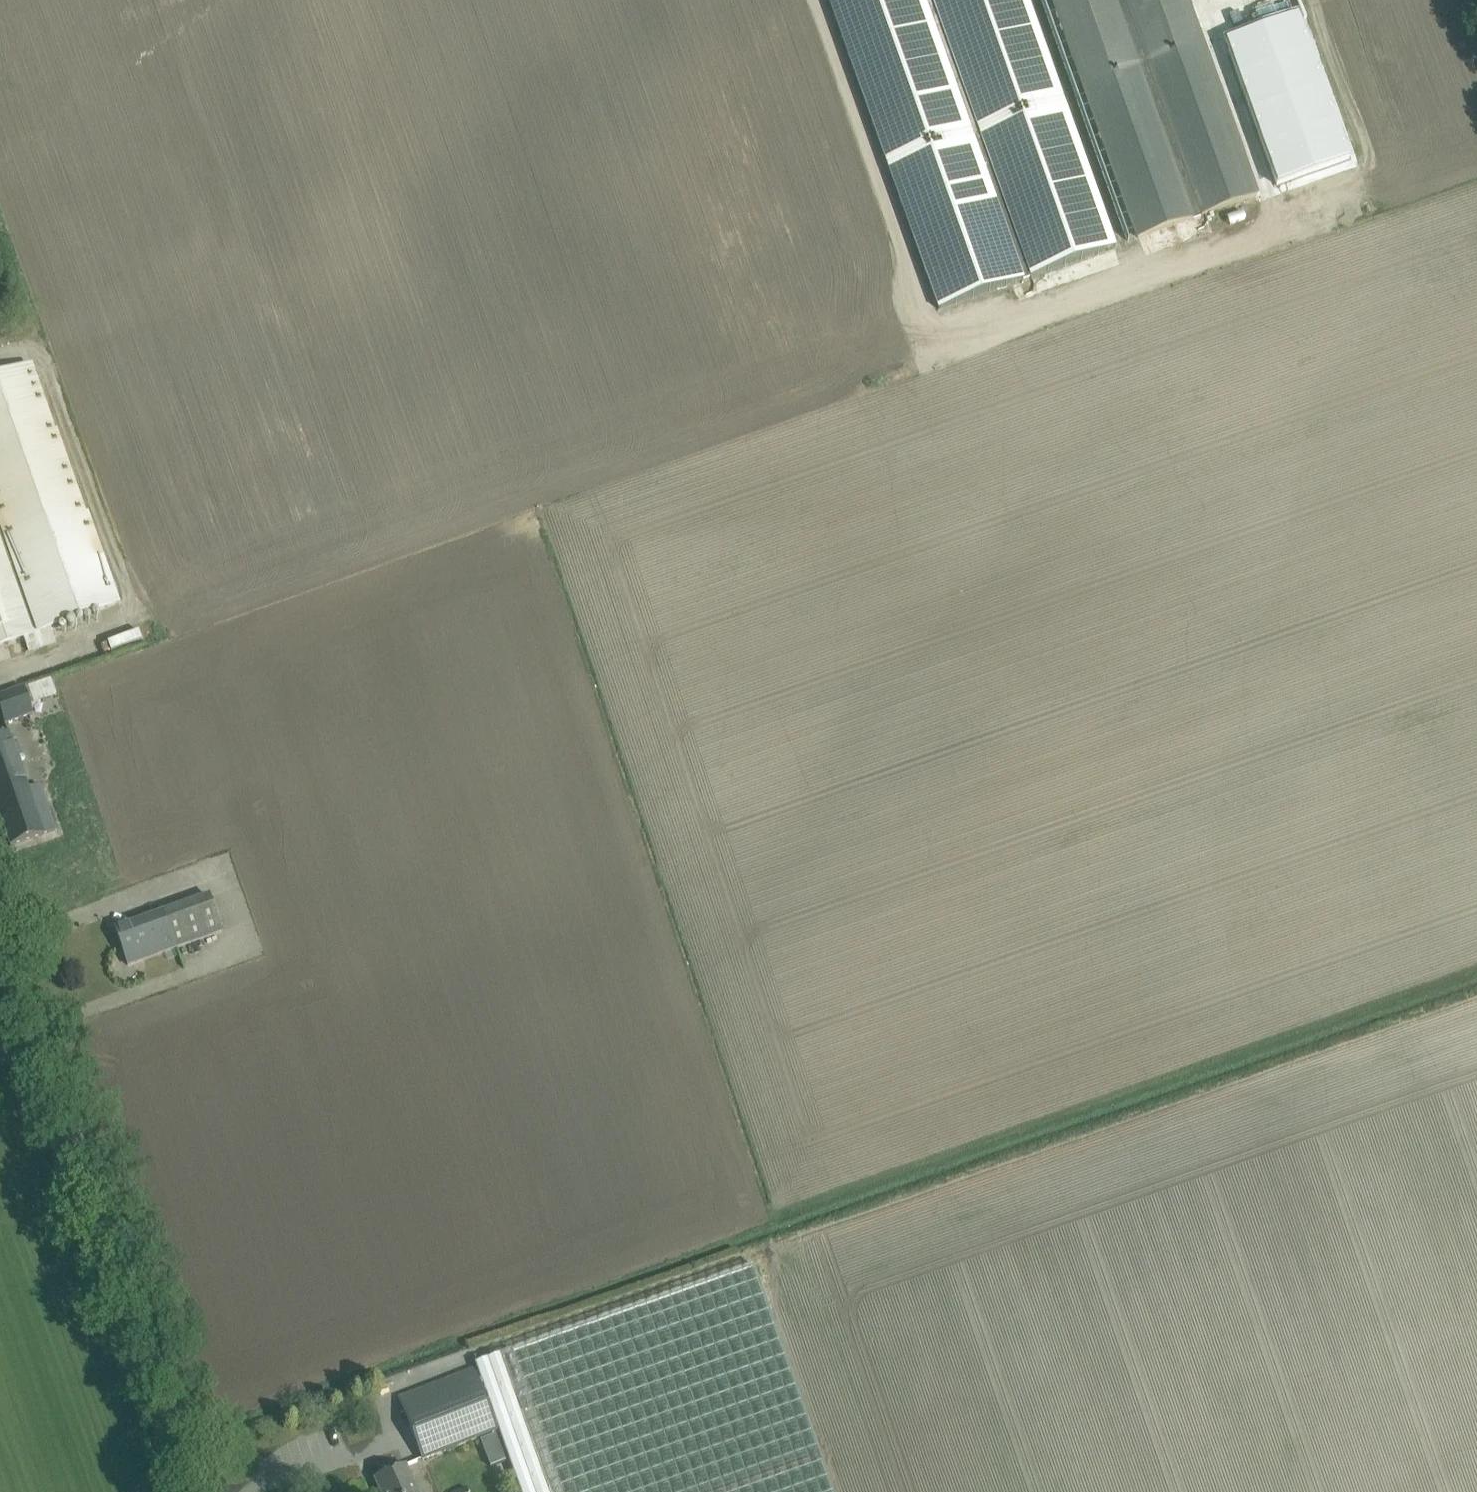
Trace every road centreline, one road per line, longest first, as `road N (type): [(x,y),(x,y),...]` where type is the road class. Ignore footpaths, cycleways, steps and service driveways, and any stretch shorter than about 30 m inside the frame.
road 1 (unclassified): [(203,1491),(0,915)]

